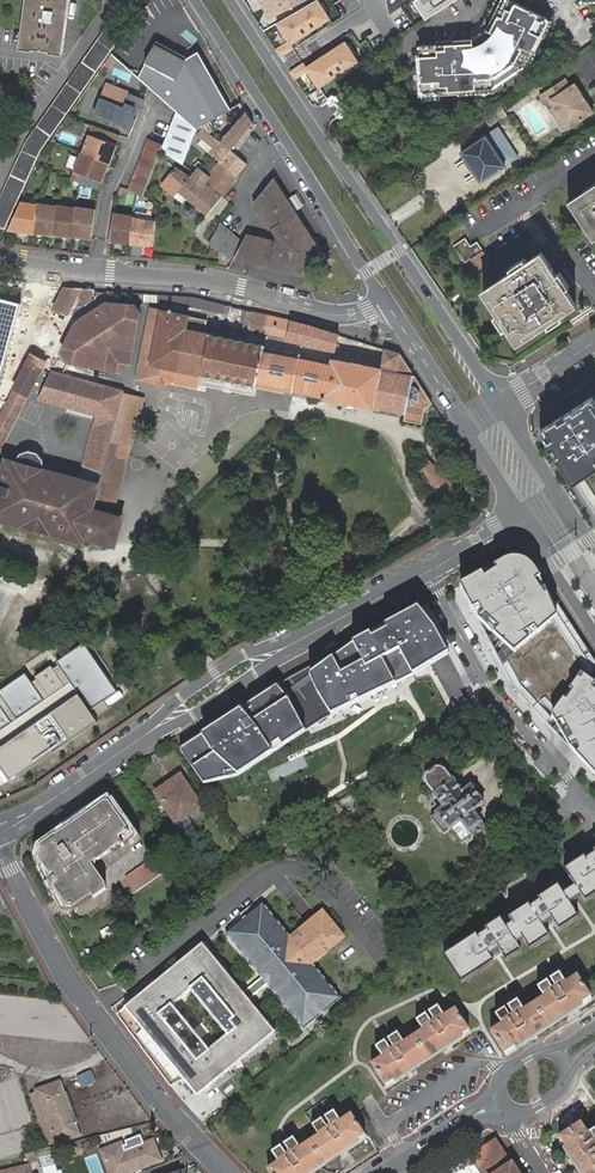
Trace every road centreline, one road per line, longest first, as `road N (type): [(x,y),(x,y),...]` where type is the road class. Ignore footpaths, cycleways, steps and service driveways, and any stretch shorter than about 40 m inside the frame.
road 1 (residential): [(0,831),(289,641),(426,567)]
road 2 (secondary): [(501,405),(229,0)]
road 3 (residential): [(0,837),(69,980),(225,1172)]
road 4 (residential): [(385,301),(334,315),(206,282),(0,258)]
road 5 (secondary): [(194,0),(385,301)]
road 6 (residential): [(594,806),(492,697),(426,567)]
road 7 (residential): [(594,823),(453,932)]
road 8 (secondary): [(385,301),(465,428)]
road 9 (secondary): [(521,516),(594,635)]
road 10 (residential): [(500,1100),(387,1172)]
road 11 (residential): [(62,65),(0,179)]

